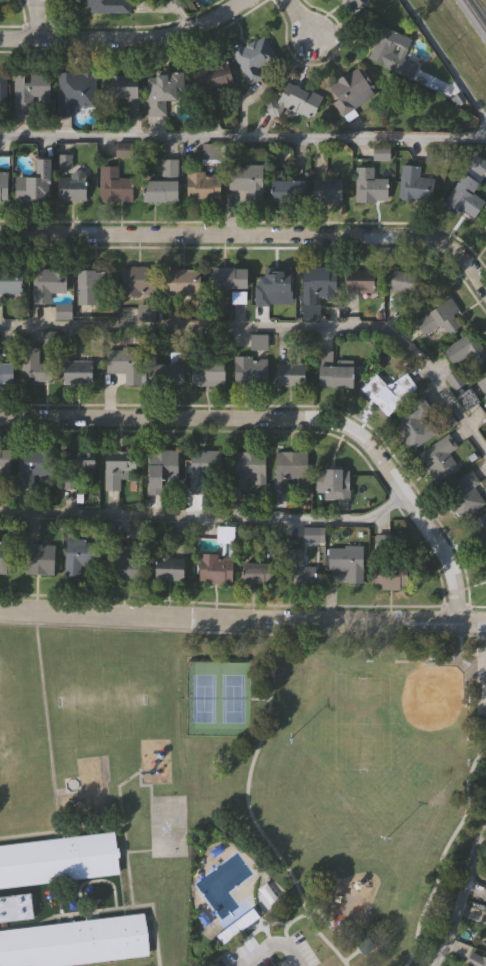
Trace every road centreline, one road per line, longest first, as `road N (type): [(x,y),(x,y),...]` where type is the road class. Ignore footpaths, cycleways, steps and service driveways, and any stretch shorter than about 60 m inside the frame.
road 1 (residential): [(458,622),(447,555),(370,444),(349,429),(320,421),(0,419)]
road 2 (residential): [(485,297),(455,256),(409,237),(0,236)]
road 3 (residential): [(485,623),(0,611)]
road 4 (residential): [(245,0),(174,35),(0,39)]

